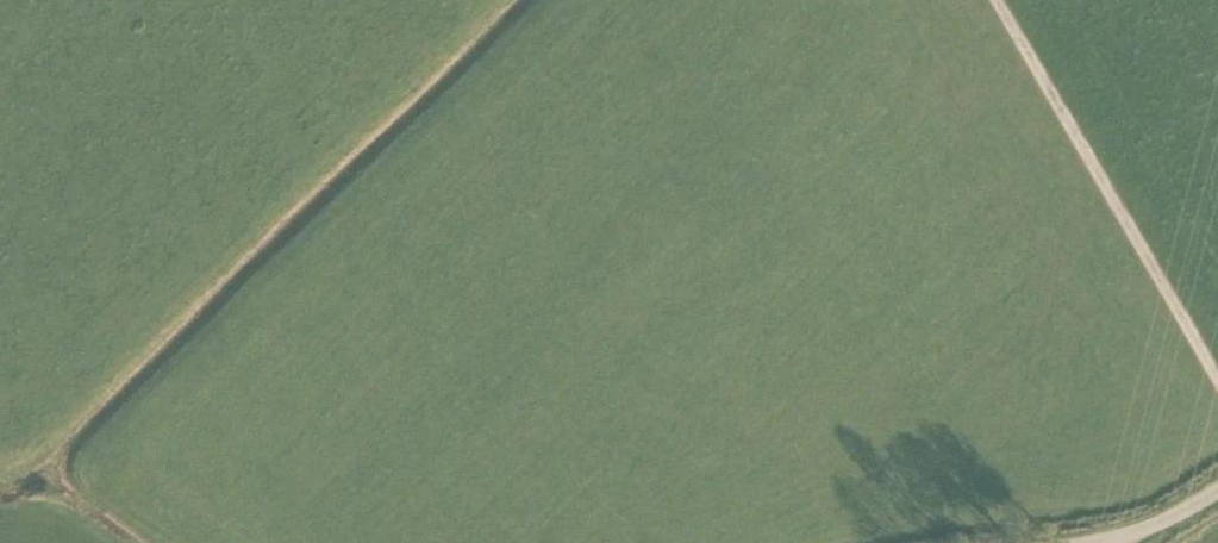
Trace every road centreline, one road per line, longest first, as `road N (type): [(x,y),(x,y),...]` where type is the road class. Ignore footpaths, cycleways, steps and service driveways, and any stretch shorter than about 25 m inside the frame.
road 1 (track): [(1217,375),(1001,0)]
road 2 (unclassified): [(1082,542),(1166,517),(1217,487)]

